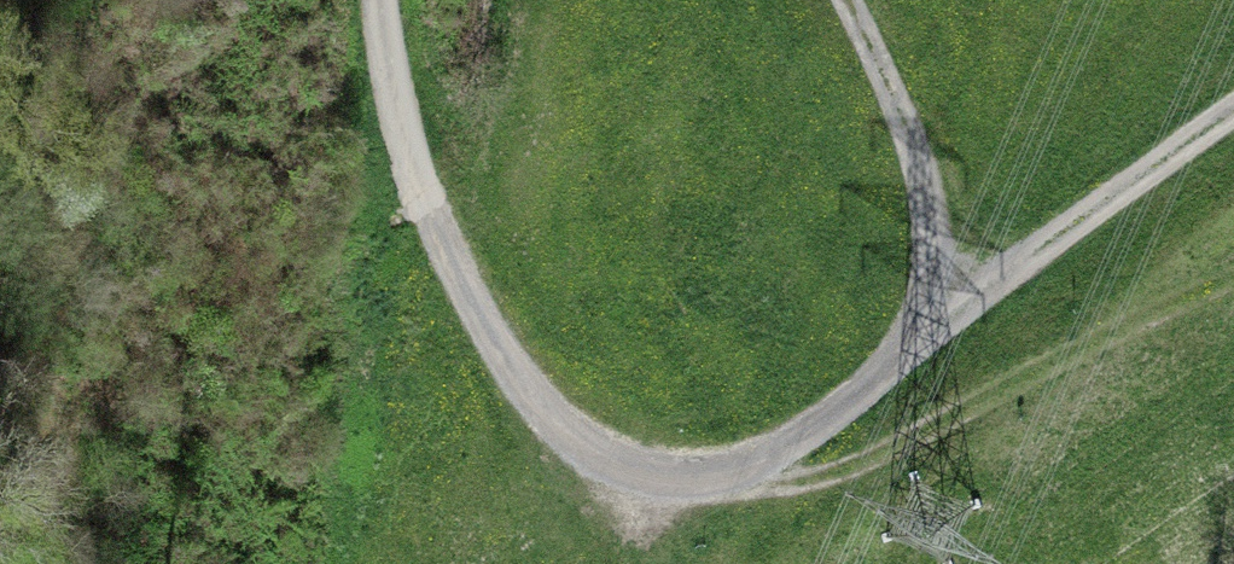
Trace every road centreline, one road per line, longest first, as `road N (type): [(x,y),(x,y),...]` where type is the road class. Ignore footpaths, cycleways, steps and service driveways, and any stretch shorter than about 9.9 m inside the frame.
road 1 (track): [(421,213),(508,380),(627,479),(743,454)]
road 2 (track): [(886,367),(1233,119)]
road 3 (track): [(886,367),(928,285),(928,213),(841,0)]
road 4 (unclassified): [(384,0),(421,213)]
road 5 (track): [(743,454),(886,367)]

